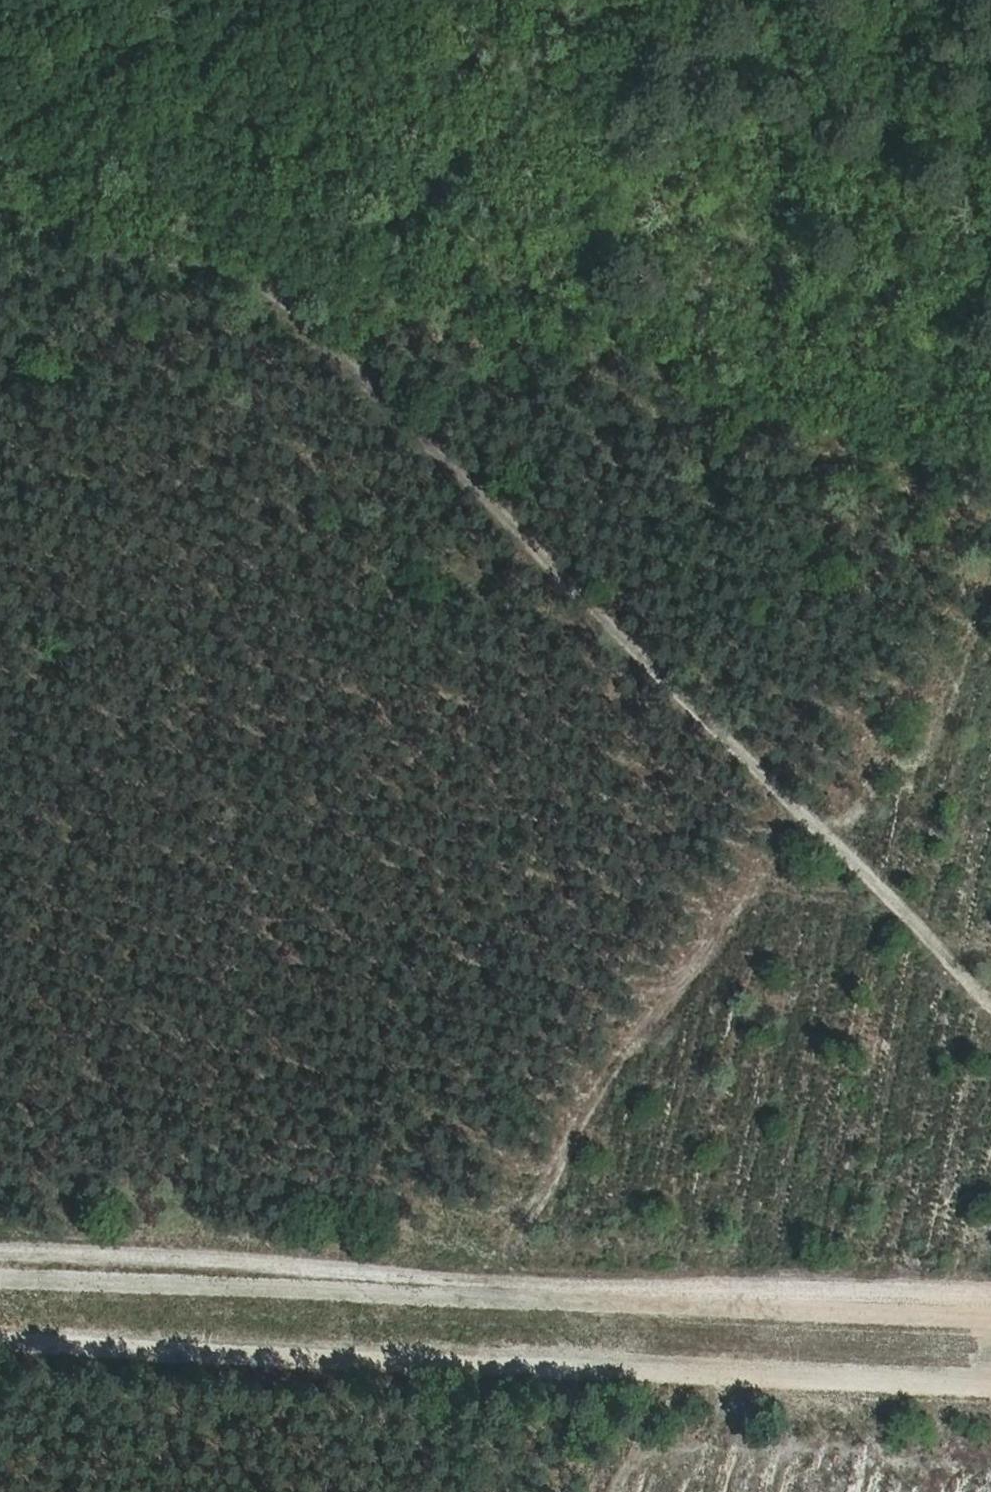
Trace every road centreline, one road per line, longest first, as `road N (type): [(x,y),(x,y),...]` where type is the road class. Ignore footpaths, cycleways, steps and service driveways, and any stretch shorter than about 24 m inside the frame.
road 1 (track): [(990,1015),(283,289),(0,211)]
road 2 (track): [(990,1317),(0,1275)]

